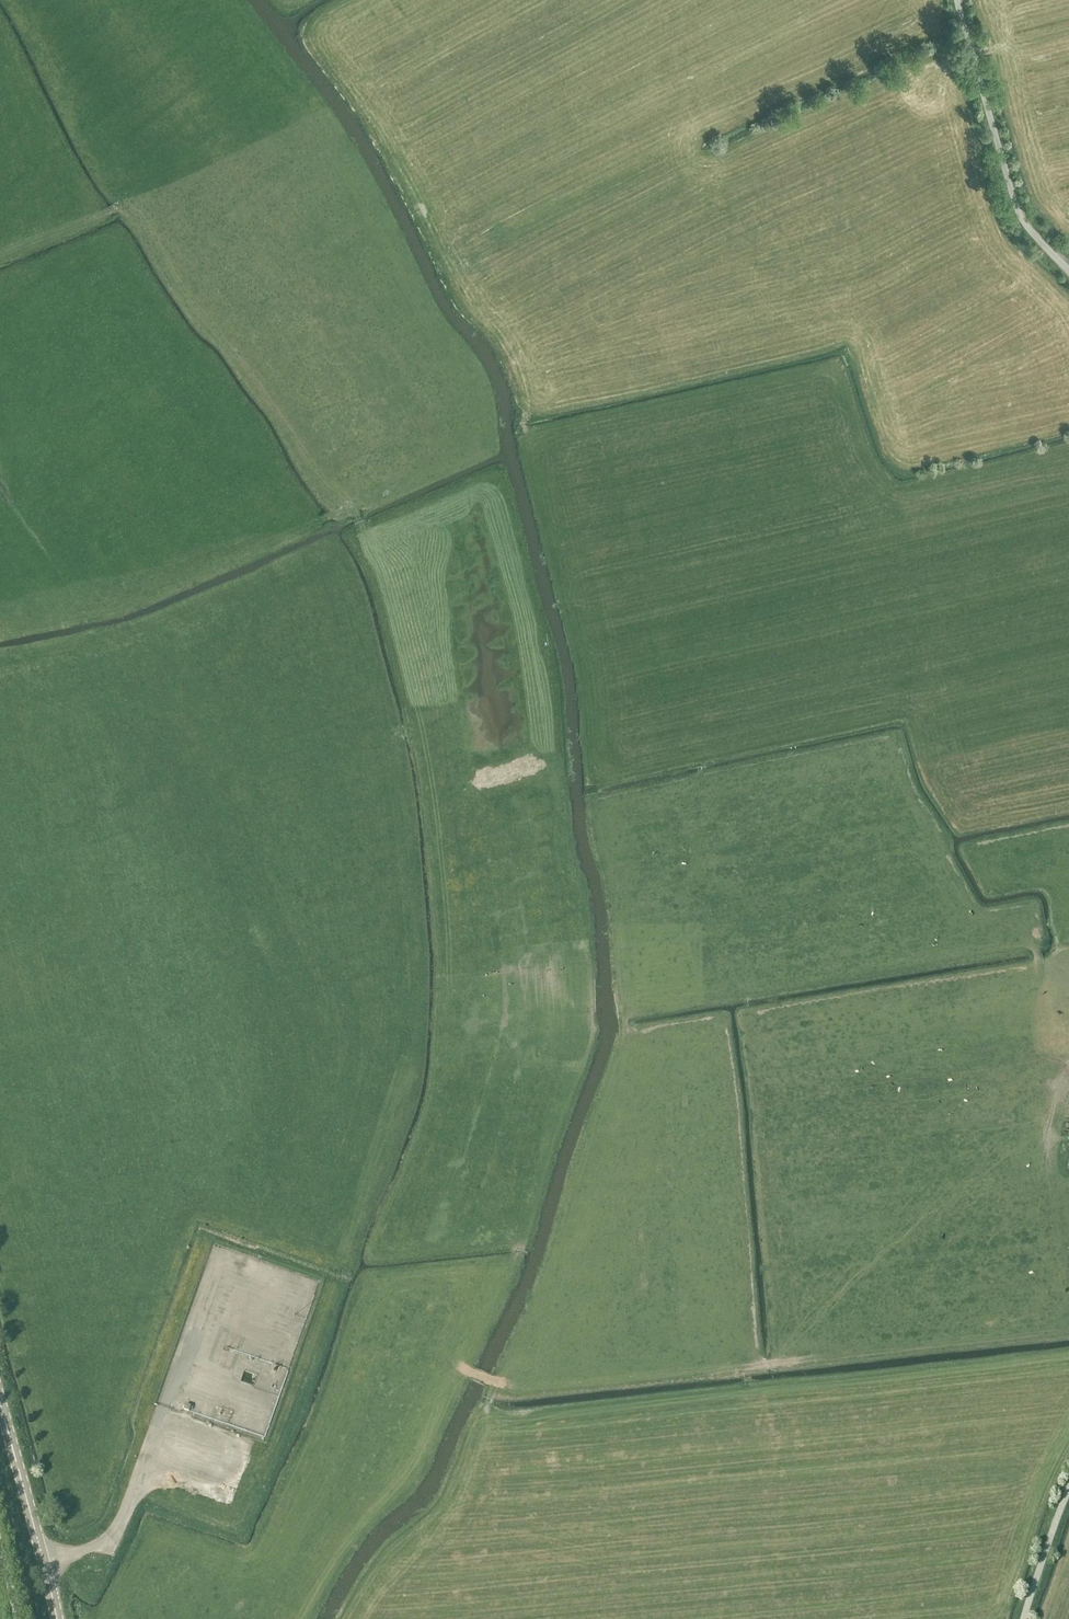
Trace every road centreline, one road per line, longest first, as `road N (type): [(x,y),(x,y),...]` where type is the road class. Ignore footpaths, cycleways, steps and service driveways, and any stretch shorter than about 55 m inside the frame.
road 1 (unclassified): [(1068,270),(1018,208),(958,0)]
road 2 (secondary): [(57,1618),(0,1404)]
road 3 (unclassified): [(1023,1618),(1068,1489)]

